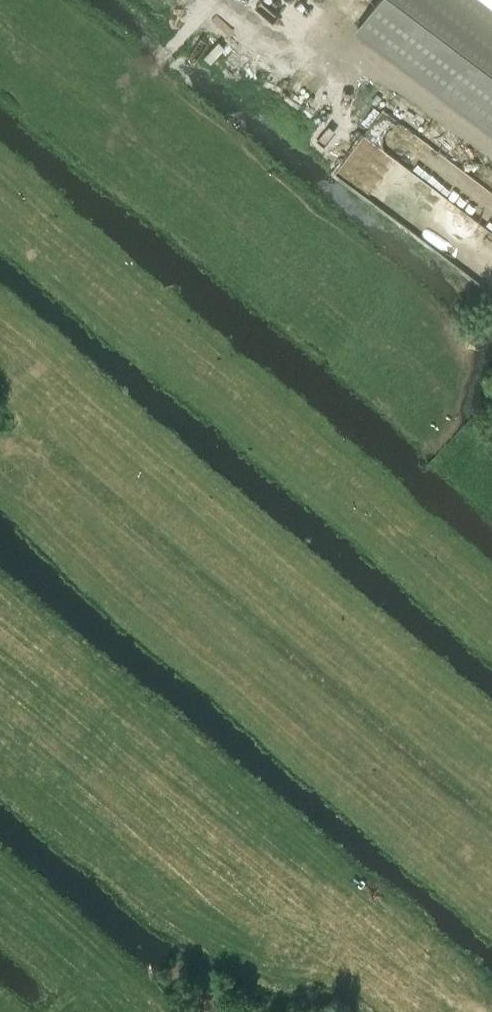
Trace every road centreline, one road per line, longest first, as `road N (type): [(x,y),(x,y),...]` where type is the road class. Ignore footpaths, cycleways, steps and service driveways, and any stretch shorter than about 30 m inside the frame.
road 1 (track): [(491,169),(323,41),(352,0)]

